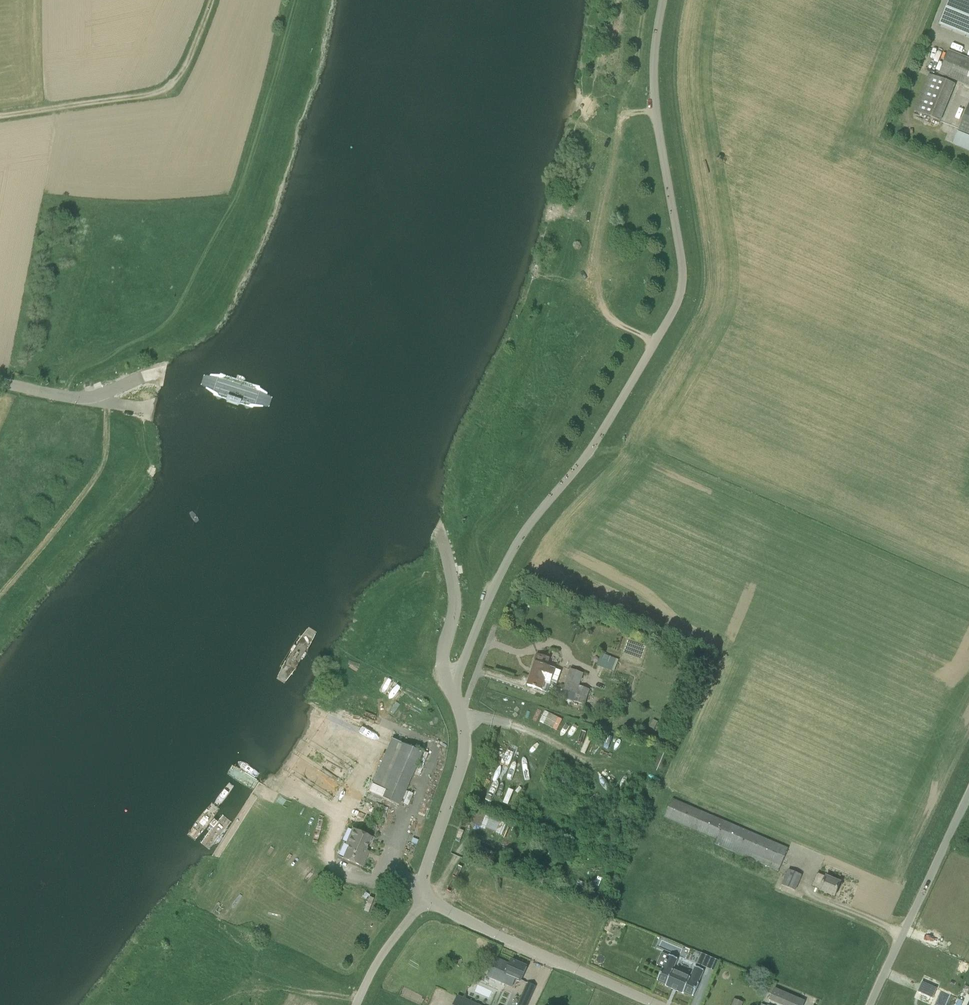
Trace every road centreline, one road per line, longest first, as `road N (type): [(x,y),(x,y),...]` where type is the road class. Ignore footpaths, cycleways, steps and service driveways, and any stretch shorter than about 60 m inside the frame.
road 1 (unclassified): [(452,691),(521,535),(598,446),(675,308),(684,278),(653,80),(665,0)]
road 2 (track): [(0,117),(165,90),(181,75),(212,0)]
road 3 (tertiary): [(656,1004),(427,897)]
road 4 (unclassified): [(871,1004),(968,794)]
road 5 (tertiary): [(427,897),(424,874),(465,756),(452,691)]
road 6 (tertiary): [(166,375),(74,399),(0,383)]
road 7 (tertiary): [(452,691),(444,662),(455,589),(439,532)]
road 8 (unclassified): [(357,1004),(381,957),(427,897)]

